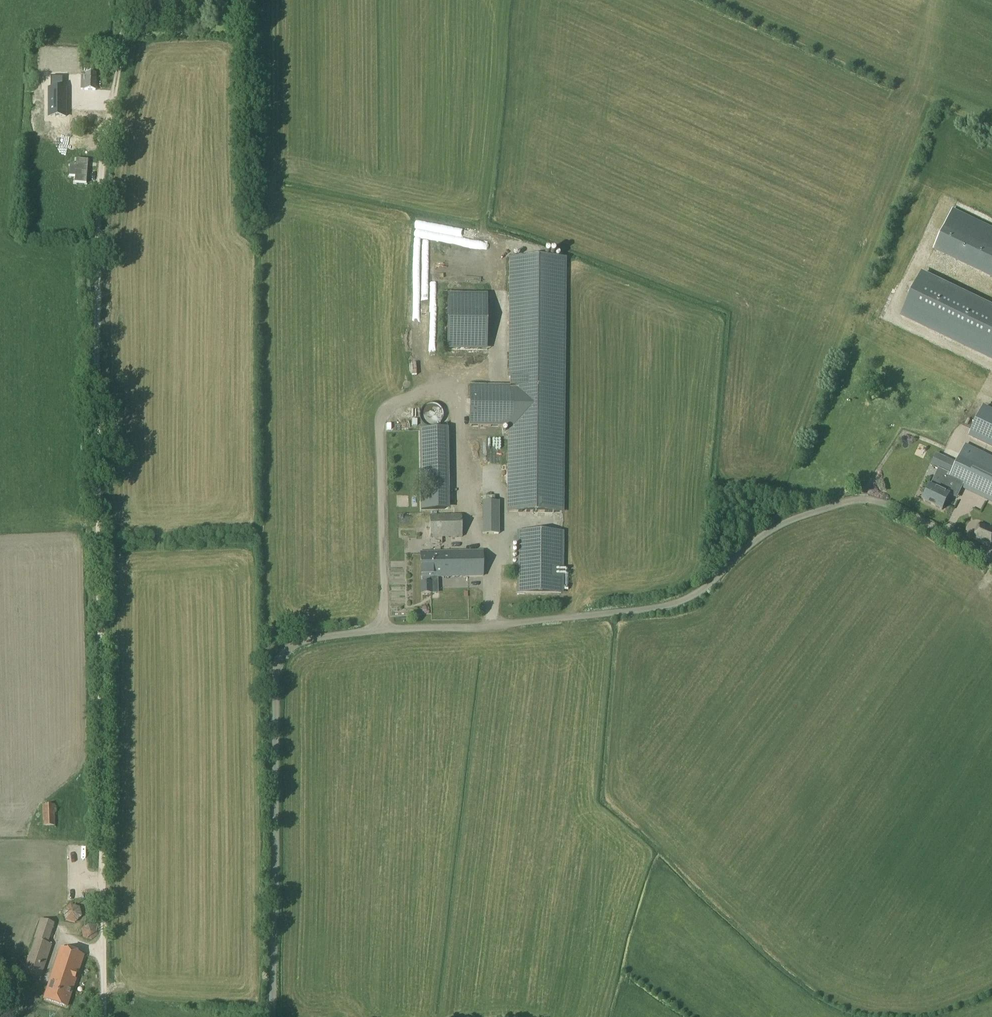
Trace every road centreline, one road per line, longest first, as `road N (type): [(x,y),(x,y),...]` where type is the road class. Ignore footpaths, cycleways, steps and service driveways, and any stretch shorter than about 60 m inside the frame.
road 1 (track): [(273,1016),(275,653),(289,642),(691,604),(767,533),(855,499),(891,504),(946,532)]

